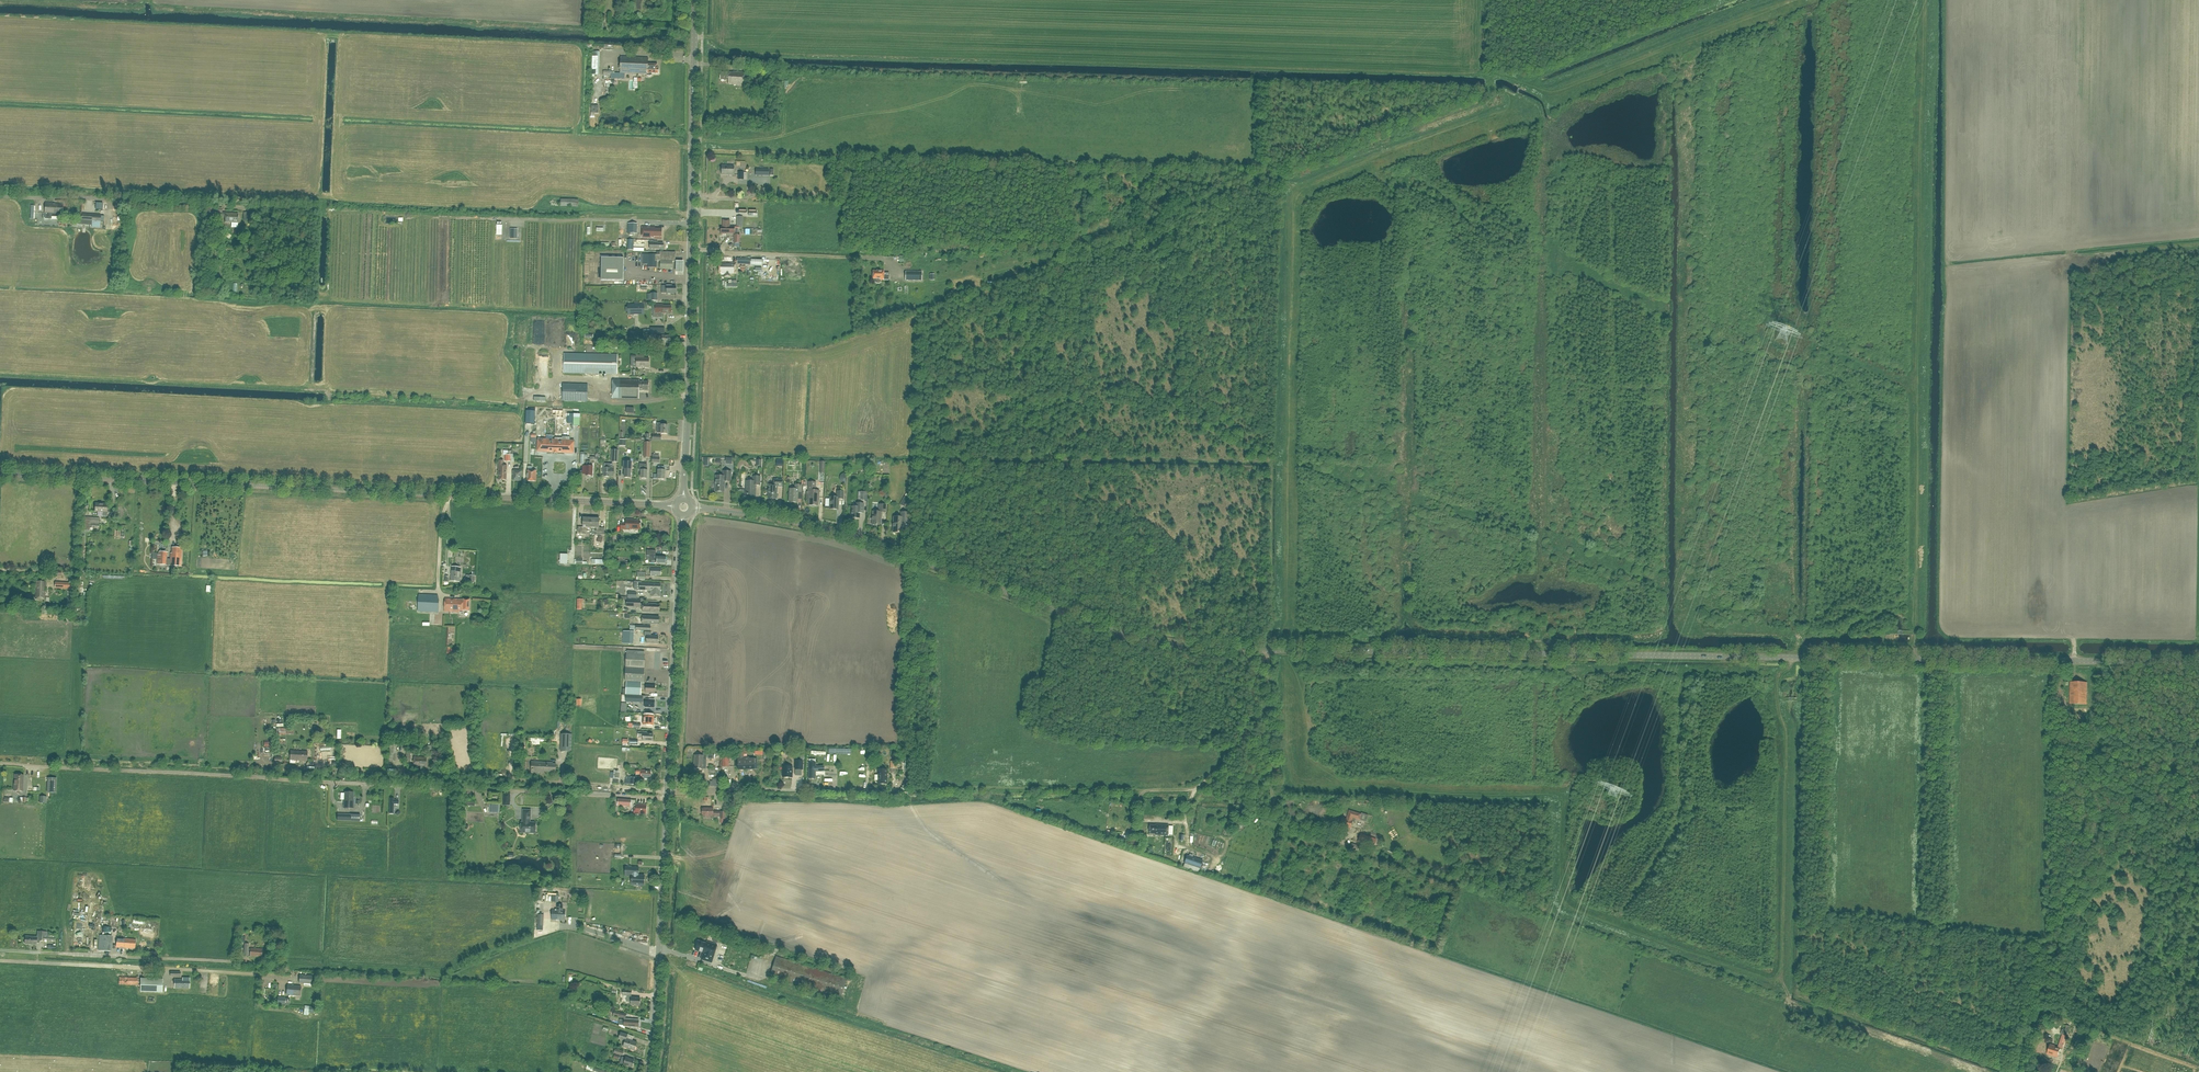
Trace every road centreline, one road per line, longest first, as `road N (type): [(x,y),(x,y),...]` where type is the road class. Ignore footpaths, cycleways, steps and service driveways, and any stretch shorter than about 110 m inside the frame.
road 1 (tertiary): [(2198,662),(1171,645),(842,533),(692,508)]
road 2 (track): [(1790,657),(1777,688),(1785,759),(1781,966),(1770,979),(1566,905),(1558,884),(1559,798),(1352,787),(1325,773),(1307,753),(1307,716),(1286,656),(1296,196),(1304,185)]
road 3 (tertiary): [(676,506),(0,474)]
road 4 (track): [(667,793),(0,763)]
road 5 (track): [(630,221),(0,195)]
road 6 (track): [(1304,185),(1504,109),(1511,100),(1493,84),(1498,77),(1552,93),(1794,0)]
road 7 (track): [(667,793),(293,768)]
road 8 (track): [(286,975),(0,962)]
road 9 (tertiary): [(649,1071),(667,793)]
road 10 (tertiary): [(667,793),(682,516)]
road 11 (tertiary): [(684,499),(691,222)]
road 12 (track): [(0,950),(235,962)]
road 13 (tertiary): [(691,222),(694,0)]
road 14 (track): [(1268,649),(1266,709),(1219,765),(1193,791),(1146,795)]
road 15 (unclassified): [(863,792),(667,793)]
road 16 (track): [(2180,754),(2102,742),(2093,660)]
road 17 (track): [(1266,709),(1273,810),(1323,833)]

